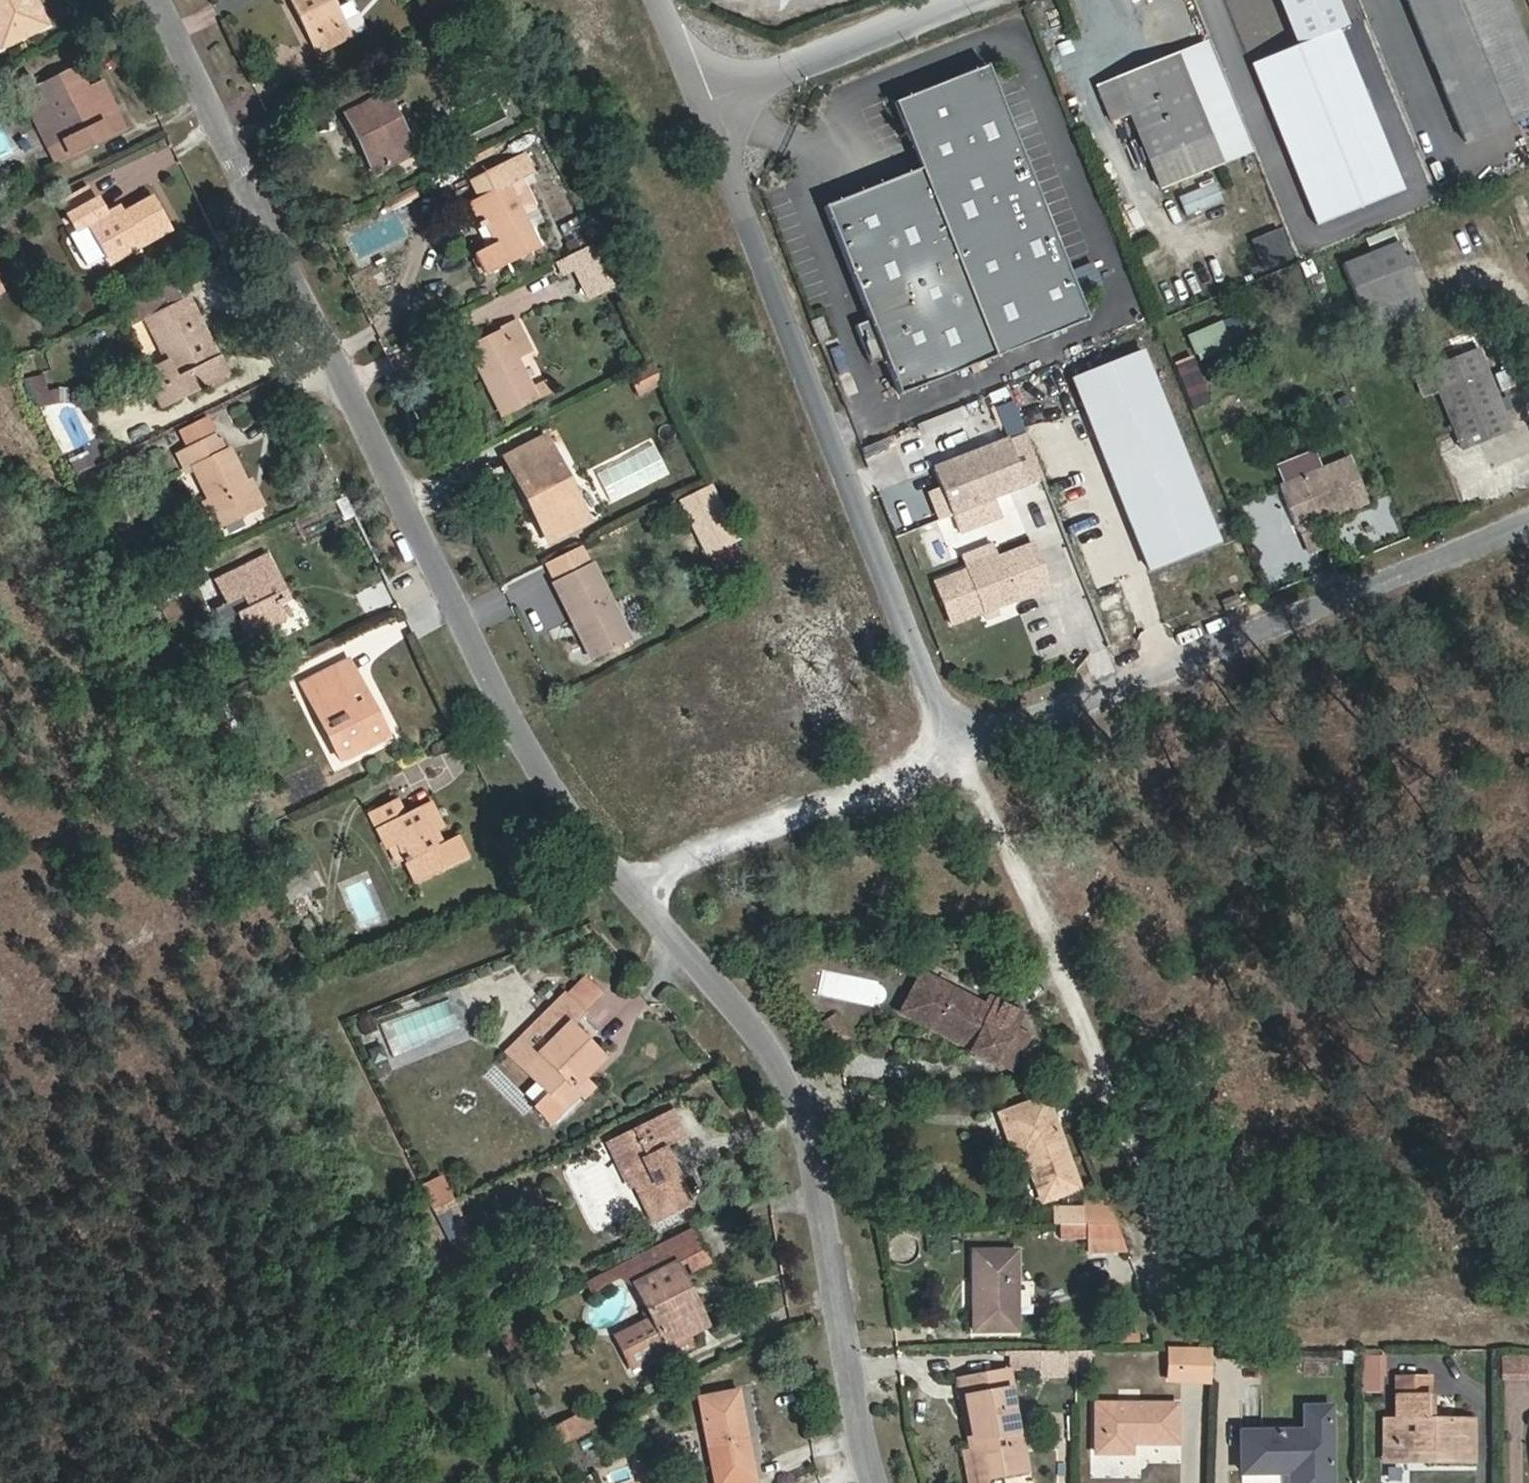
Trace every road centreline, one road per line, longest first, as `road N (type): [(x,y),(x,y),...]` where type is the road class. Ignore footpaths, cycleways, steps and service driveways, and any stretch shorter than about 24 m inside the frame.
road 1 (residential): [(879,1482),(801,1111),(732,989),(631,881),(514,717),(157,0)]
road 2 (residential): [(1091,1065),(981,766),(957,747),(672,0)]
road 3 (track): [(357,989),(957,747)]

